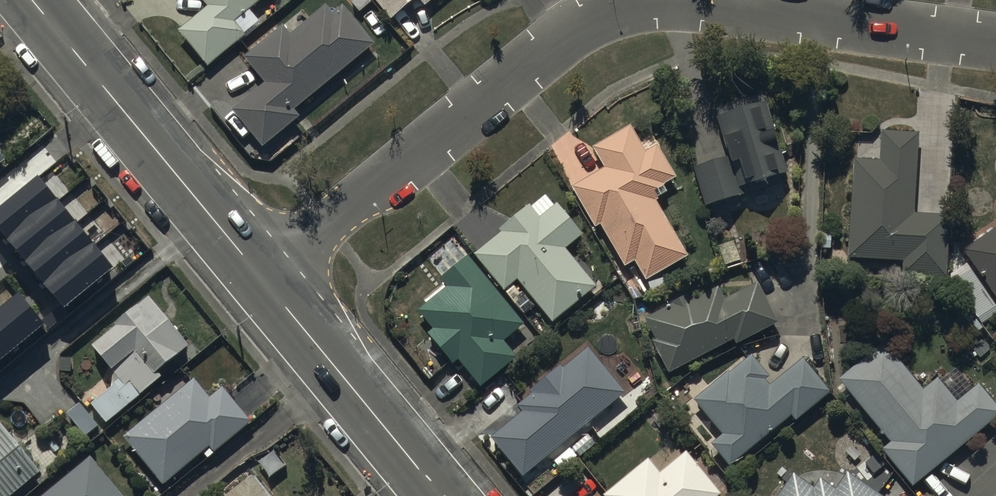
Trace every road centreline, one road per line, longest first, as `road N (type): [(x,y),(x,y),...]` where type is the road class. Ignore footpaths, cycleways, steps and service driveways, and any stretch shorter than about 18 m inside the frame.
road 1 (residential): [(258,276),(543,51),(629,7),(692,0),(995,42)]
road 2 (secondary): [(32,0),(258,276)]
road 3 (secondary): [(258,276),(418,467)]

